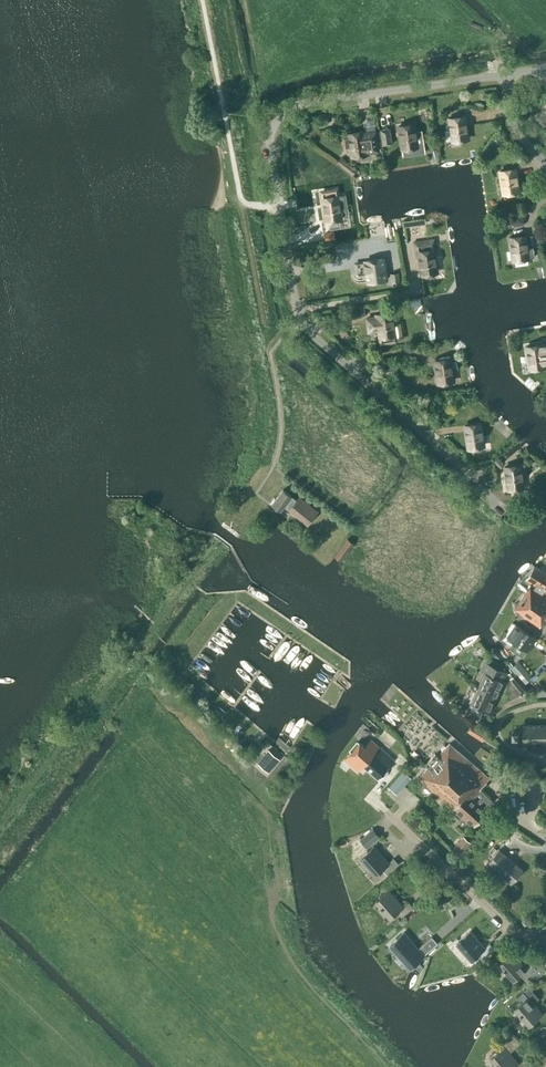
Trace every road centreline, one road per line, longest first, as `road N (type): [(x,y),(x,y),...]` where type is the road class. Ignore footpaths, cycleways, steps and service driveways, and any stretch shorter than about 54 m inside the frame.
road 1 (residential): [(471,477),(302,322),(280,206)]
road 2 (residential): [(506,74),(286,111),(270,146),(280,206)]
road 3 (residential): [(545,939),(511,930),(399,823)]

